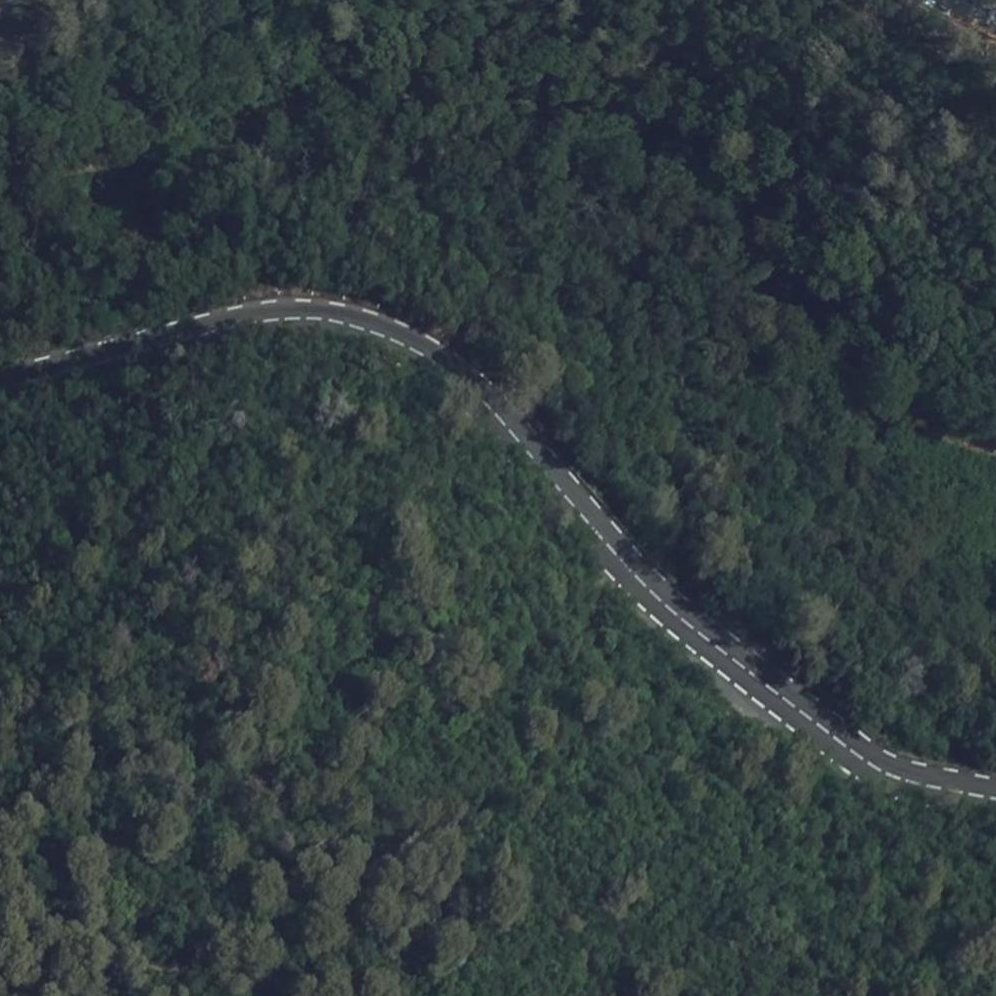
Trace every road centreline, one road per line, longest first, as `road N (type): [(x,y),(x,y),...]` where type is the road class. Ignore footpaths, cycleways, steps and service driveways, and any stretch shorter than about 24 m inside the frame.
road 1 (secondary): [(0,382),(243,325),(307,323),(372,333),(431,357),(648,587),(743,669),(870,763),(936,788),(995,798)]

